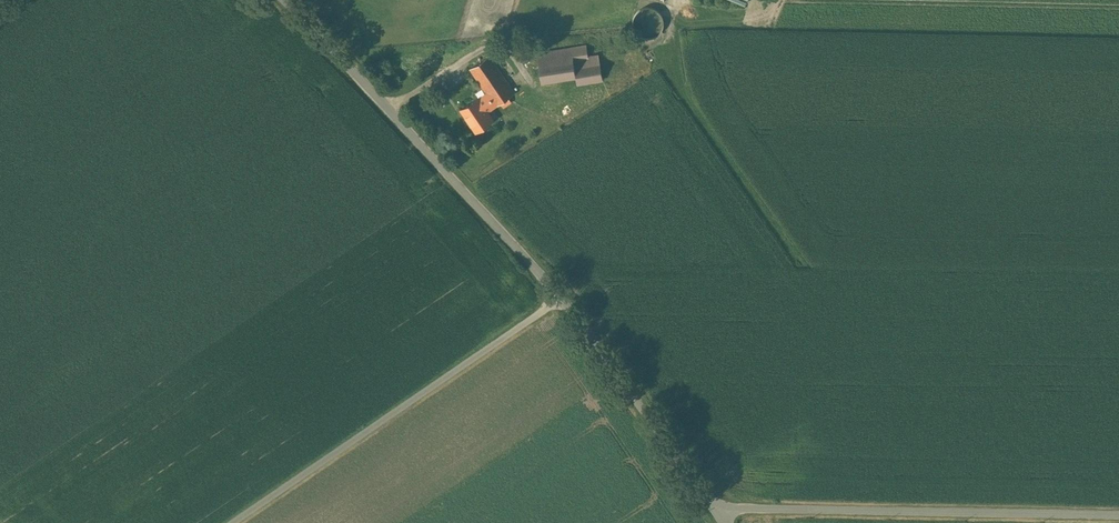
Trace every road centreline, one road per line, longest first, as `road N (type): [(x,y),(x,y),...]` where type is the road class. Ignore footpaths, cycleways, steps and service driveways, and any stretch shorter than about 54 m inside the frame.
road 1 (unclassified): [(564,296),(279,0)]
road 2 (unclassified): [(564,296),(231,522)]
road 3 (unclassified): [(1118,516),(734,509),(718,518)]
road 4 (unclassified): [(718,518),(564,296)]

